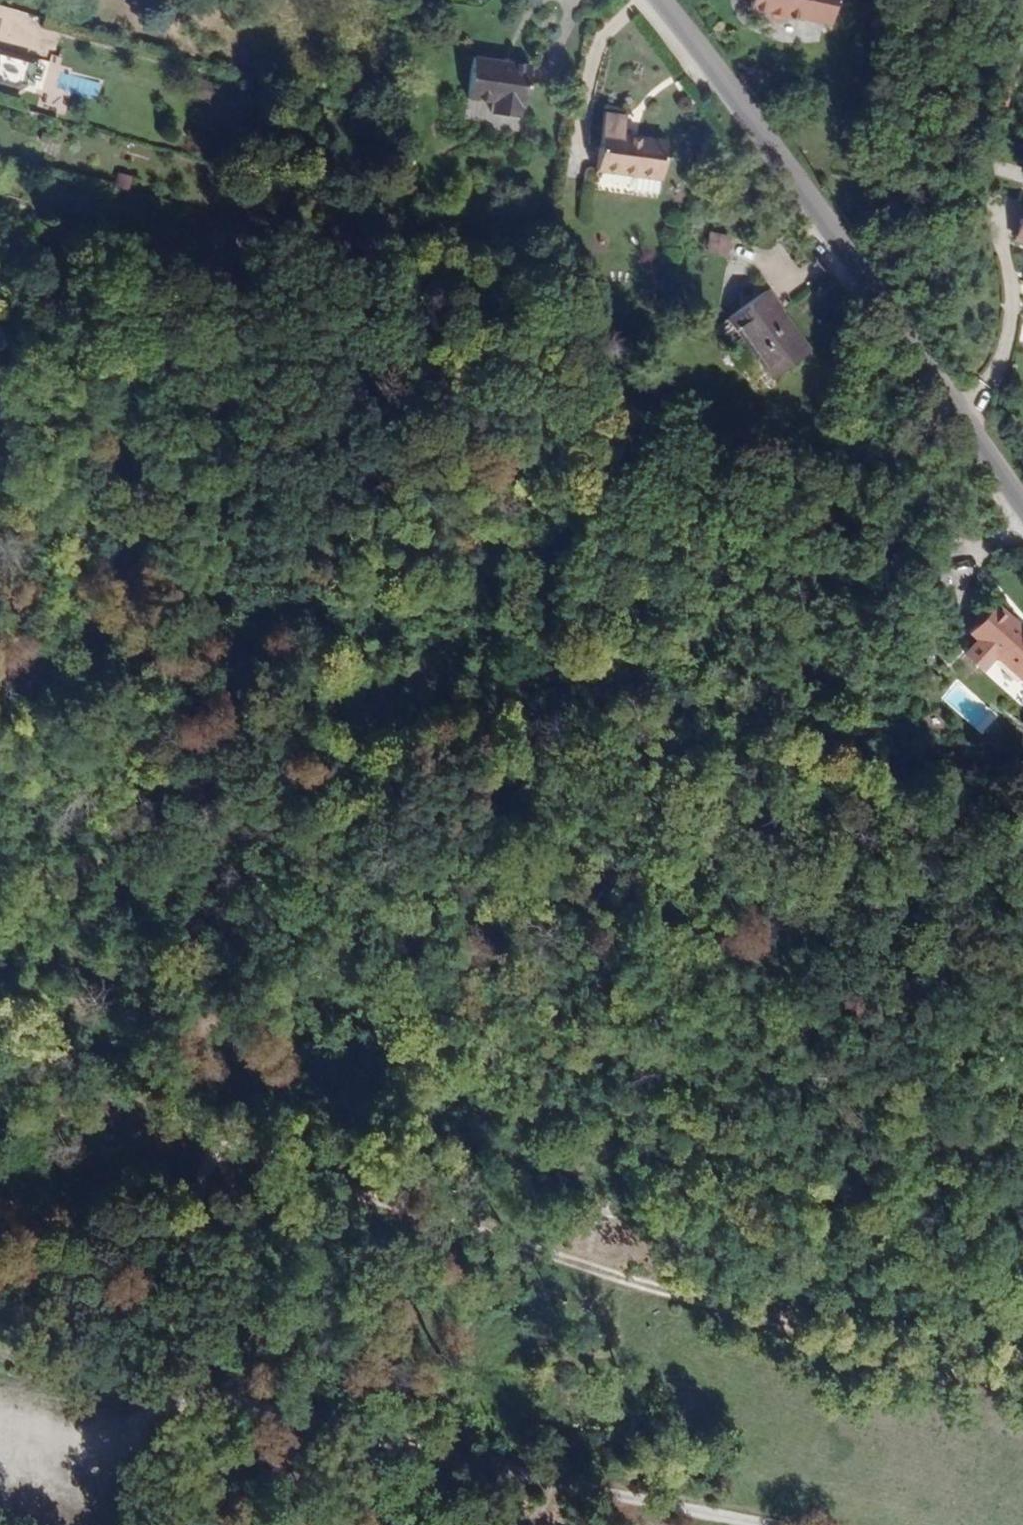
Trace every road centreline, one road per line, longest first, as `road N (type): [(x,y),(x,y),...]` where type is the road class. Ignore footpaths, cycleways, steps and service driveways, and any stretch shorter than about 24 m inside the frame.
road 1 (tertiary): [(1022,496),(660,0)]

